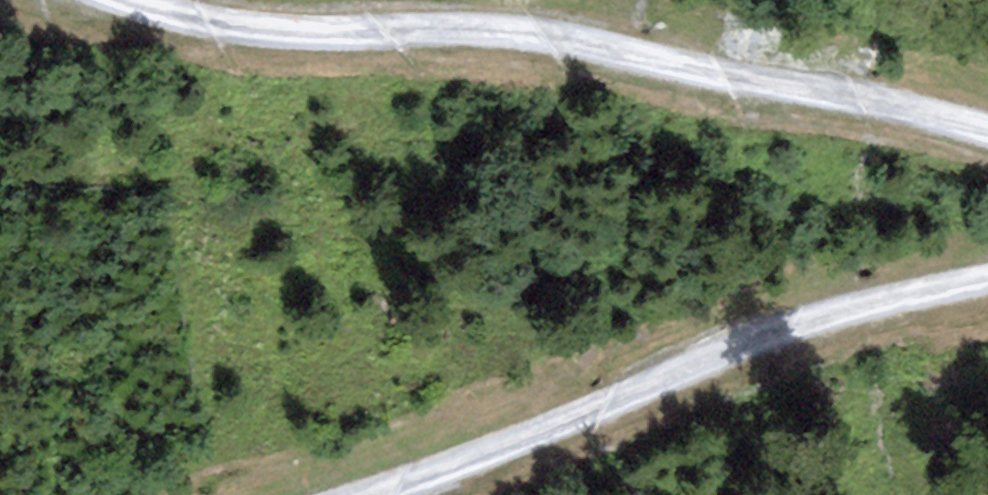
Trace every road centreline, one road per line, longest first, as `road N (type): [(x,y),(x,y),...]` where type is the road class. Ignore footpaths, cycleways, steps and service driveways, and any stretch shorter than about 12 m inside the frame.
road 1 (track): [(987,130),(568,42),(424,31),(323,37),(237,27),(135,0)]
road 2 (track): [(379,494),(779,328),(987,277)]

